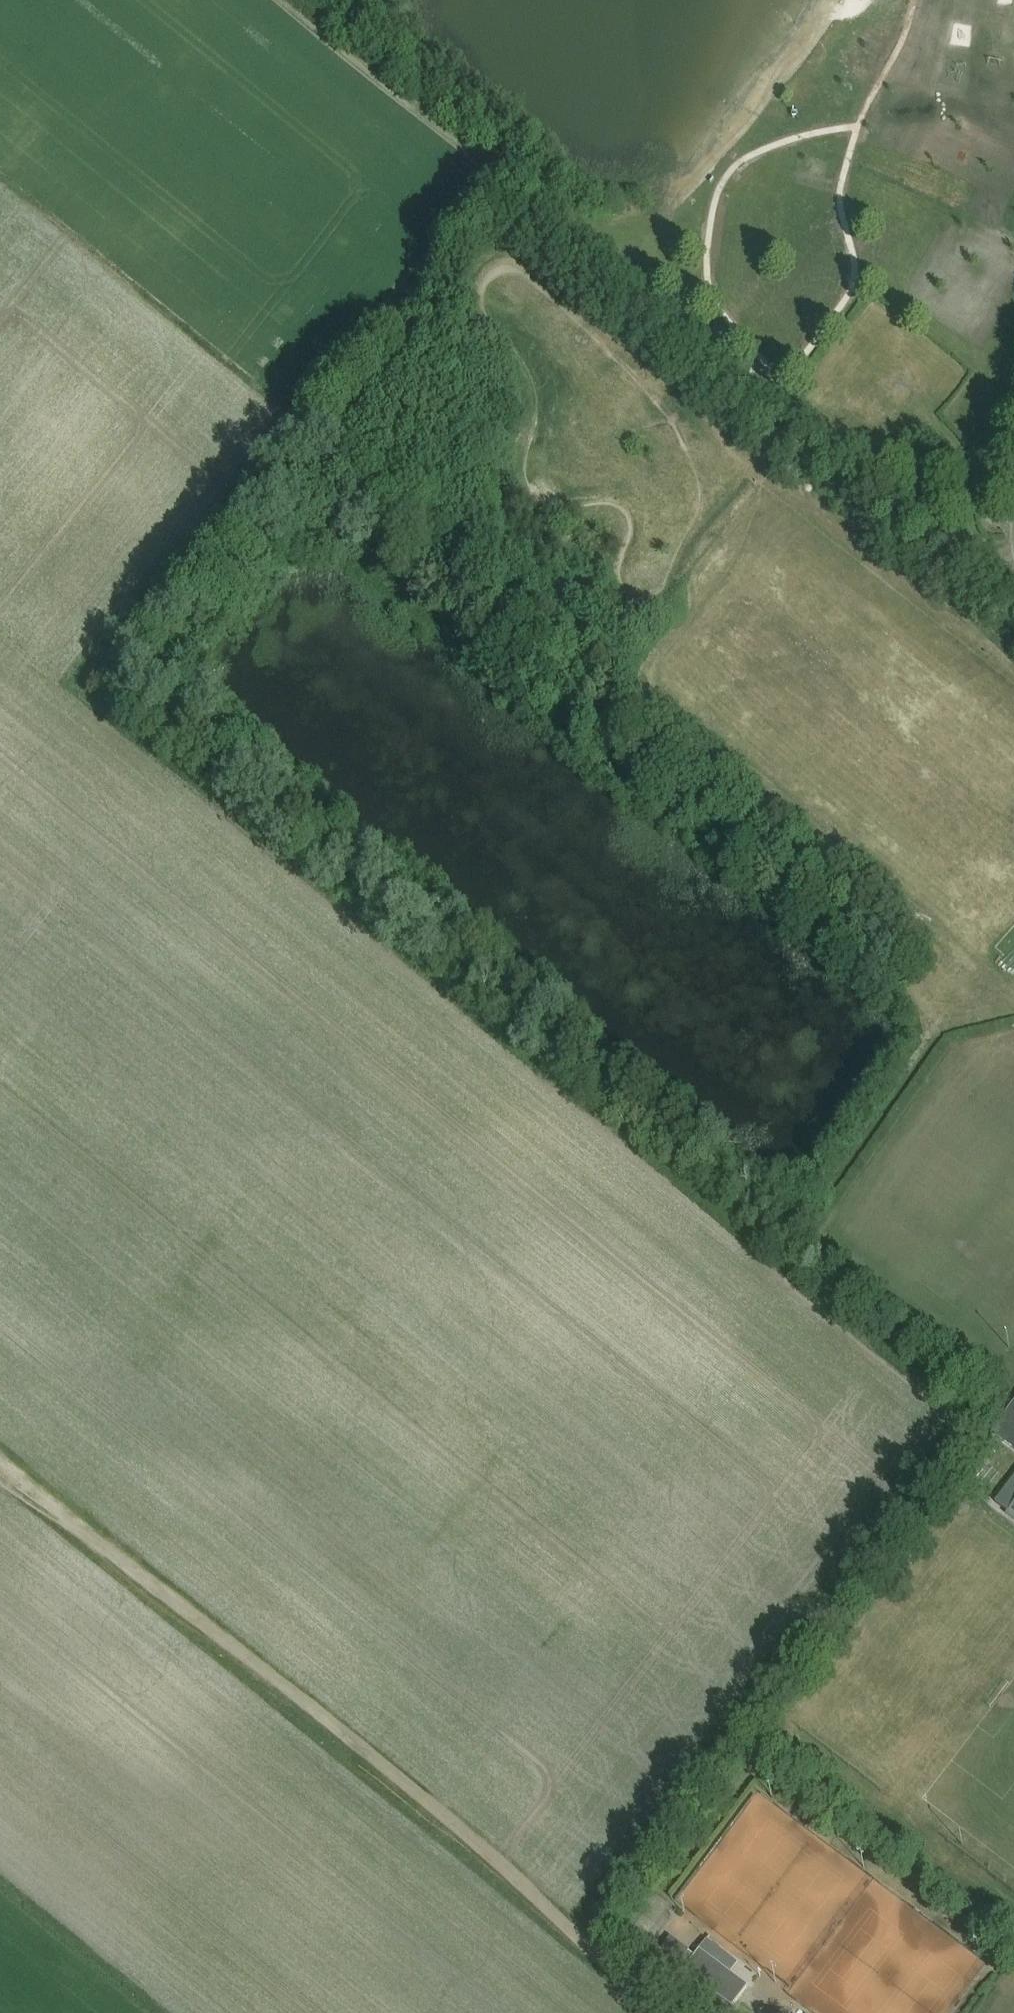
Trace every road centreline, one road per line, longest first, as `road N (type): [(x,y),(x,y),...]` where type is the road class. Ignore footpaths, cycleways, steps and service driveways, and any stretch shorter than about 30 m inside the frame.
road 1 (track): [(670,2012),(0,1460)]

